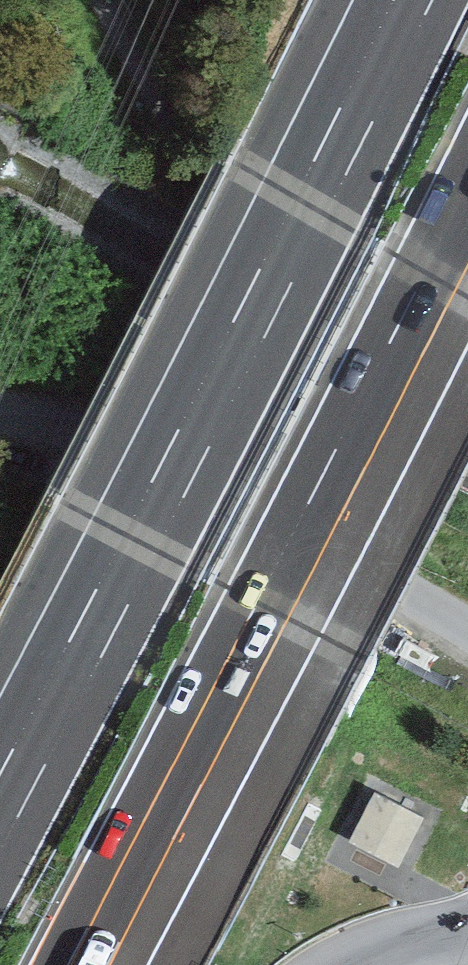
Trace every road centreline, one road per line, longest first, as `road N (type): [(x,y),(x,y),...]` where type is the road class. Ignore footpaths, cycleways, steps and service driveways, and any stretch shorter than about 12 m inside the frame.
road 1 (motorway): [(410,0),(0,805)]
road 2 (motorway): [(89,964),(467,230)]

